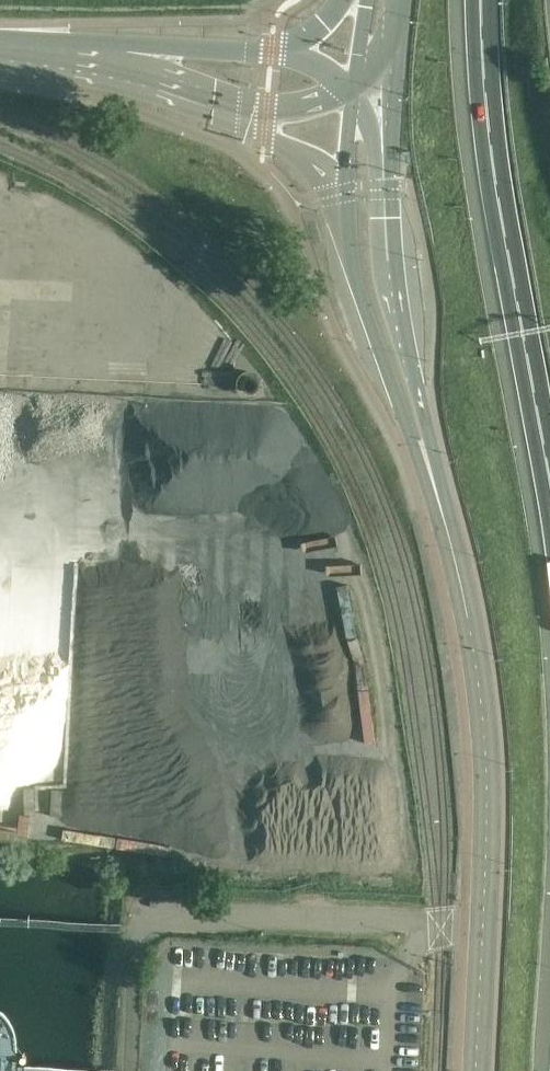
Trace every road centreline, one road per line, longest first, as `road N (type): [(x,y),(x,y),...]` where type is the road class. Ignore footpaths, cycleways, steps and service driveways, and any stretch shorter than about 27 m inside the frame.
road 1 (secondary): [(473,1070),(478,700),(432,483)]
road 2 (motorway): [(478,0),(492,181),(549,496)]
road 3 (secondary): [(432,483),(395,261),(394,89)]
road 4 (secondary): [(345,189),(356,281),(432,483)]
road 5 (unclassified): [(91,49),(267,114)]
road 6 (unclassified): [(269,54),(164,45),(91,49)]

